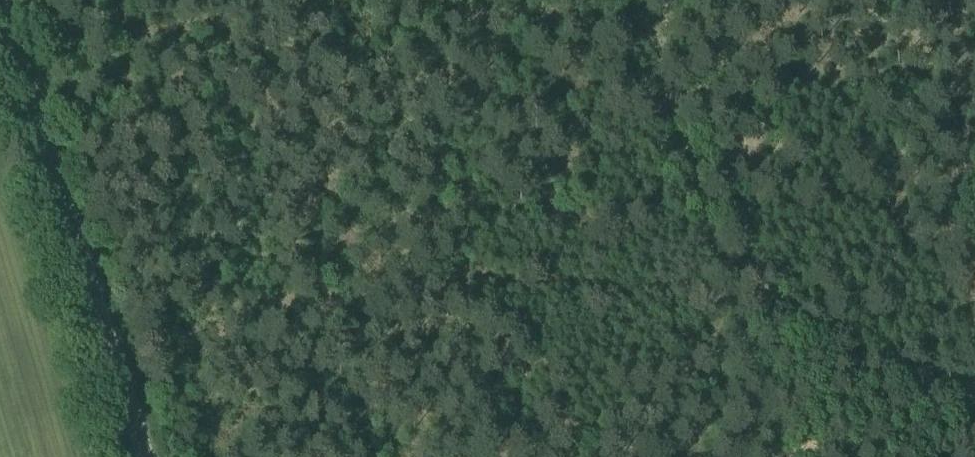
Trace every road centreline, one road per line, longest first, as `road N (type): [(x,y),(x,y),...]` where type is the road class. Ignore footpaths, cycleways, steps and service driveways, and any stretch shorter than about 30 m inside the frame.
road 1 (track): [(640,0),(785,456)]
road 2 (unclassified): [(144,456),(0,5)]

